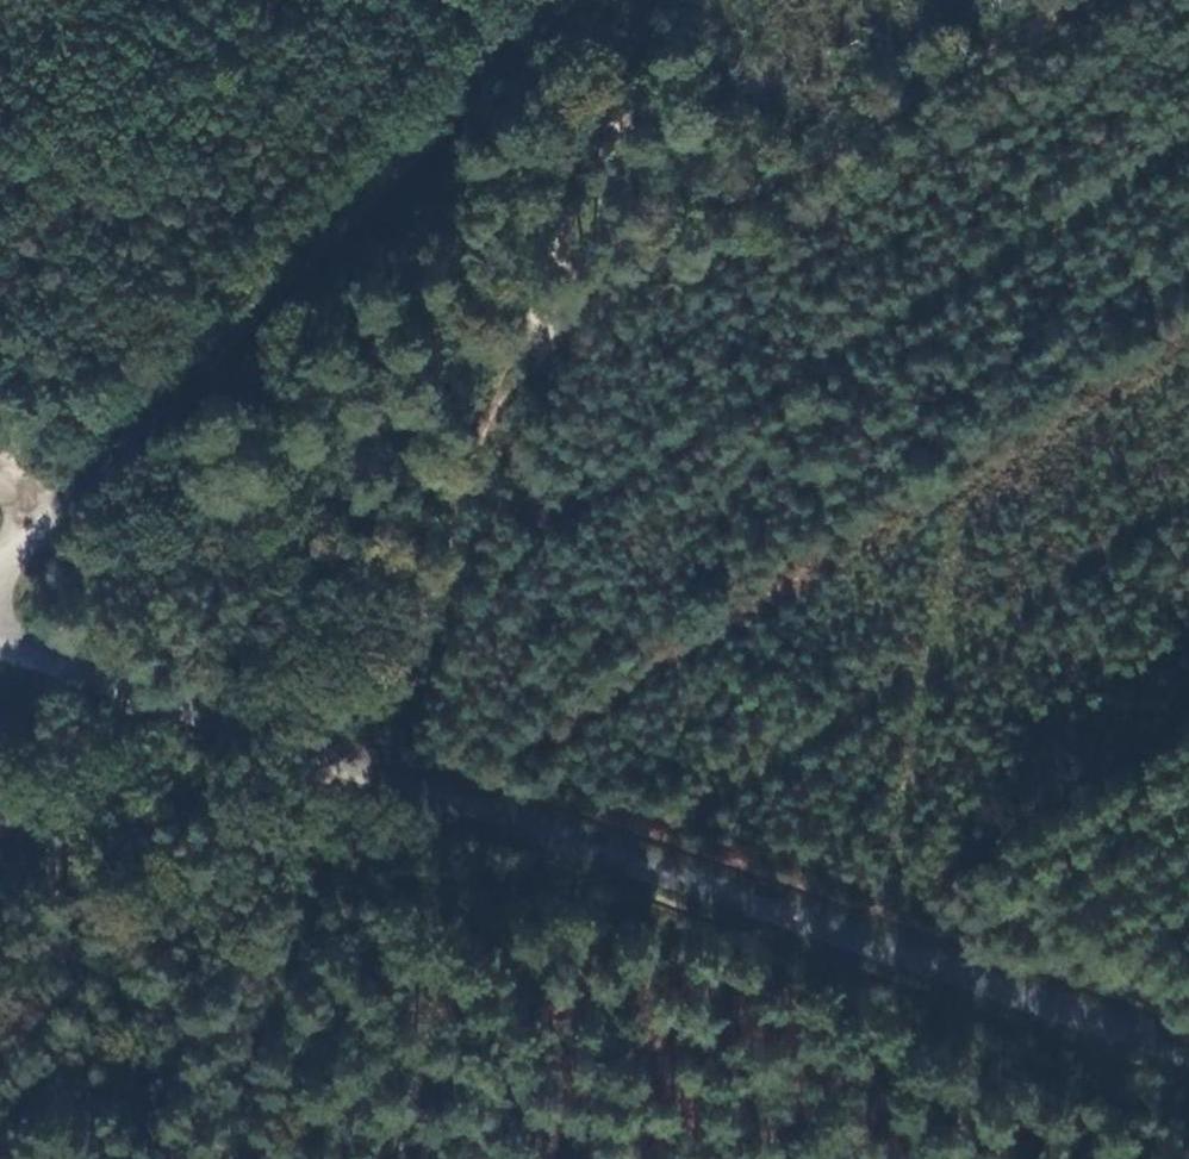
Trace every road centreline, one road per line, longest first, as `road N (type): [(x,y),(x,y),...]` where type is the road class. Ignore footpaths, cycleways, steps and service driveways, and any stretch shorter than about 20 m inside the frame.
road 1 (tertiary): [(1188,1055),(0,639)]
road 2 (track): [(560,0),(0,571)]

